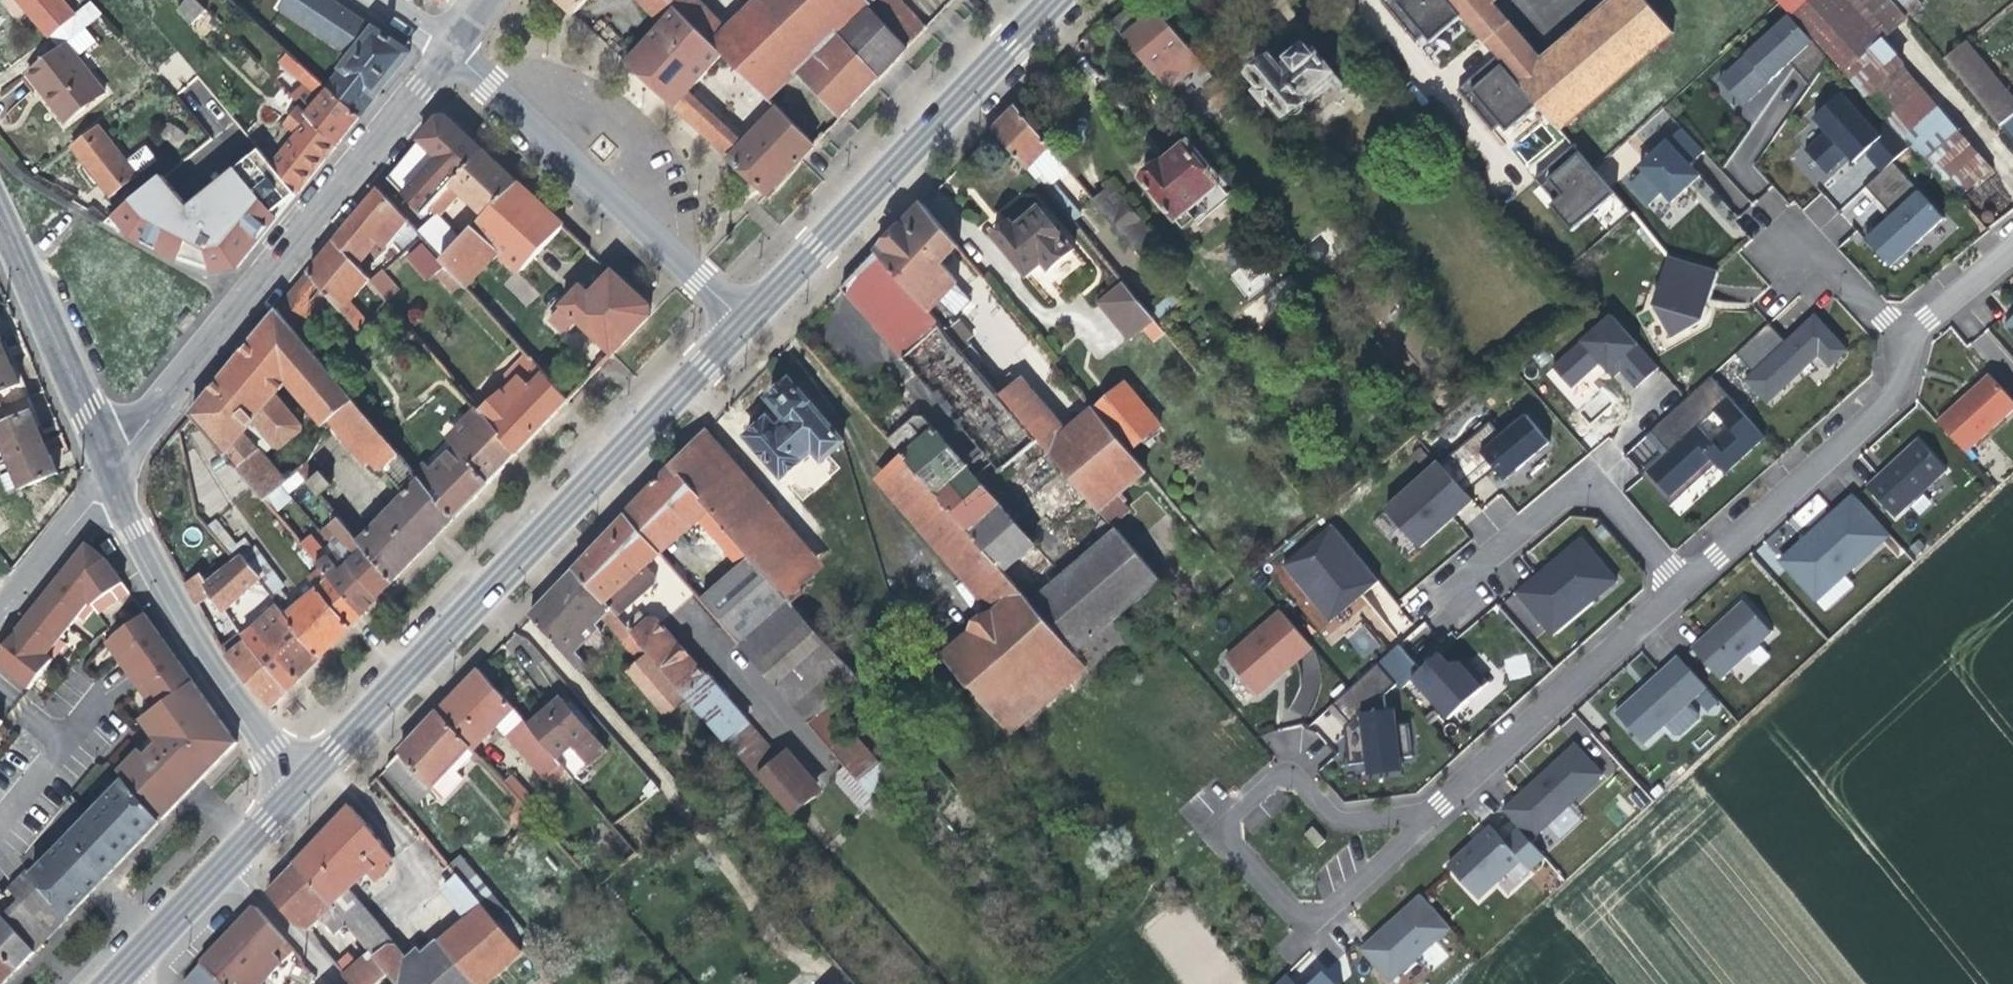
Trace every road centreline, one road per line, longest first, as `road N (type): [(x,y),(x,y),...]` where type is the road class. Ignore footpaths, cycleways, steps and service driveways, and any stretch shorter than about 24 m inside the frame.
road 1 (secondary): [(743,320),(294,787)]
road 2 (residential): [(449,51),(108,474)]
road 3 (secondary): [(1051,0),(743,320)]
road 4 (residential): [(1441,801),(1402,816),(1349,820),(1288,779),(1260,790),(1237,813),(1231,833),(1240,856),(1288,909),(1312,915),(1341,899)]
road 5 (residential): [(449,51),(743,320)]
road 6 (residential): [(108,474),(180,623),(294,787)]
road 7 (residential): [(1684,583),(1869,413),(1893,374),(1903,337)]
road 8 (residential): [(1441,801),(1684,583)]
road 9 (residential): [(1684,583),(1610,502),(1593,494),(1543,515),(1454,589)]
road 10 (residential): [(0,228),(108,474)]
road 11 (track): [(1231,833),(1181,847),(1148,892),(1045,983)]
road 12 (residential): [(0,609),(108,474)]
road 13 (residential): [(227,860),(338,983)]
road 14 (residential): [(1903,337),(2012,238)]
road 15 (secondary): [(227,860),(126,964)]
road 16 (residential): [(1903,337),(1829,265),(1790,252)]
road 17 (residential): [(1341,899),(1441,801)]

